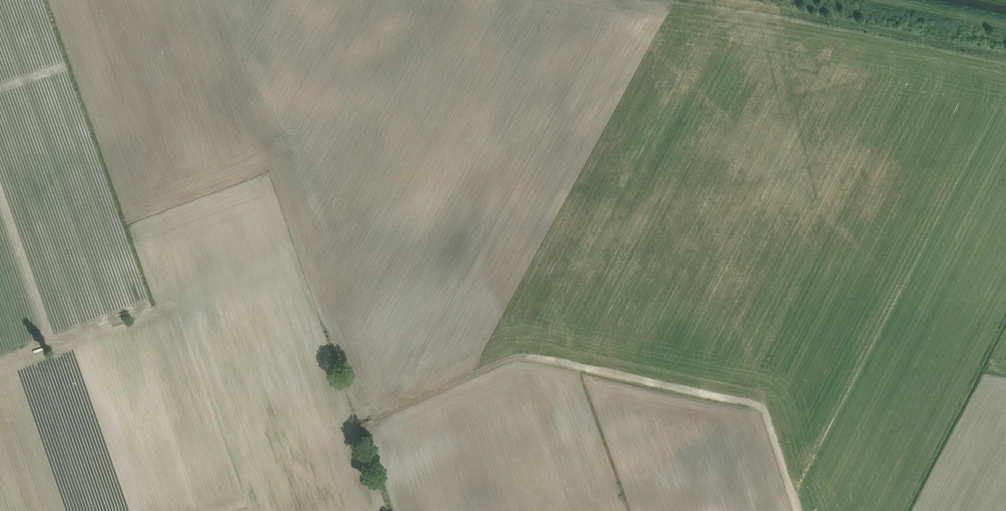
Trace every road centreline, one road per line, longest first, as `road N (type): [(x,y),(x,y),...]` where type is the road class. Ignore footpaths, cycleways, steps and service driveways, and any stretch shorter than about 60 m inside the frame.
road 1 (track): [(799,510),(766,414),(749,401),(522,356),(399,406)]

